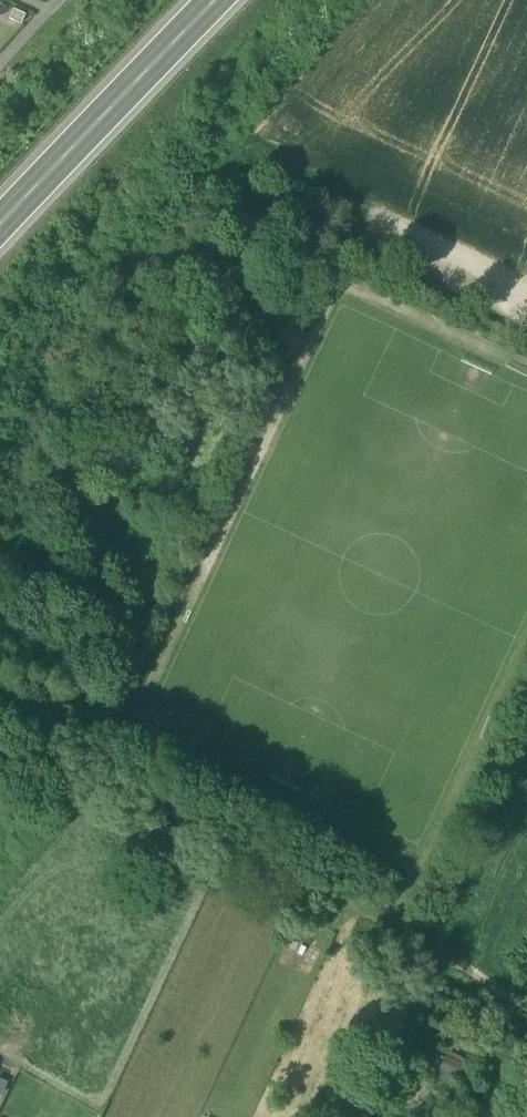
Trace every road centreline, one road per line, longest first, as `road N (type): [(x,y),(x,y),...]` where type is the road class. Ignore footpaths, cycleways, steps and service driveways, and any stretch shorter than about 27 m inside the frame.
road 1 (track): [(0,701),(526,1012)]
road 2 (primary): [(0,224),(216,0)]

